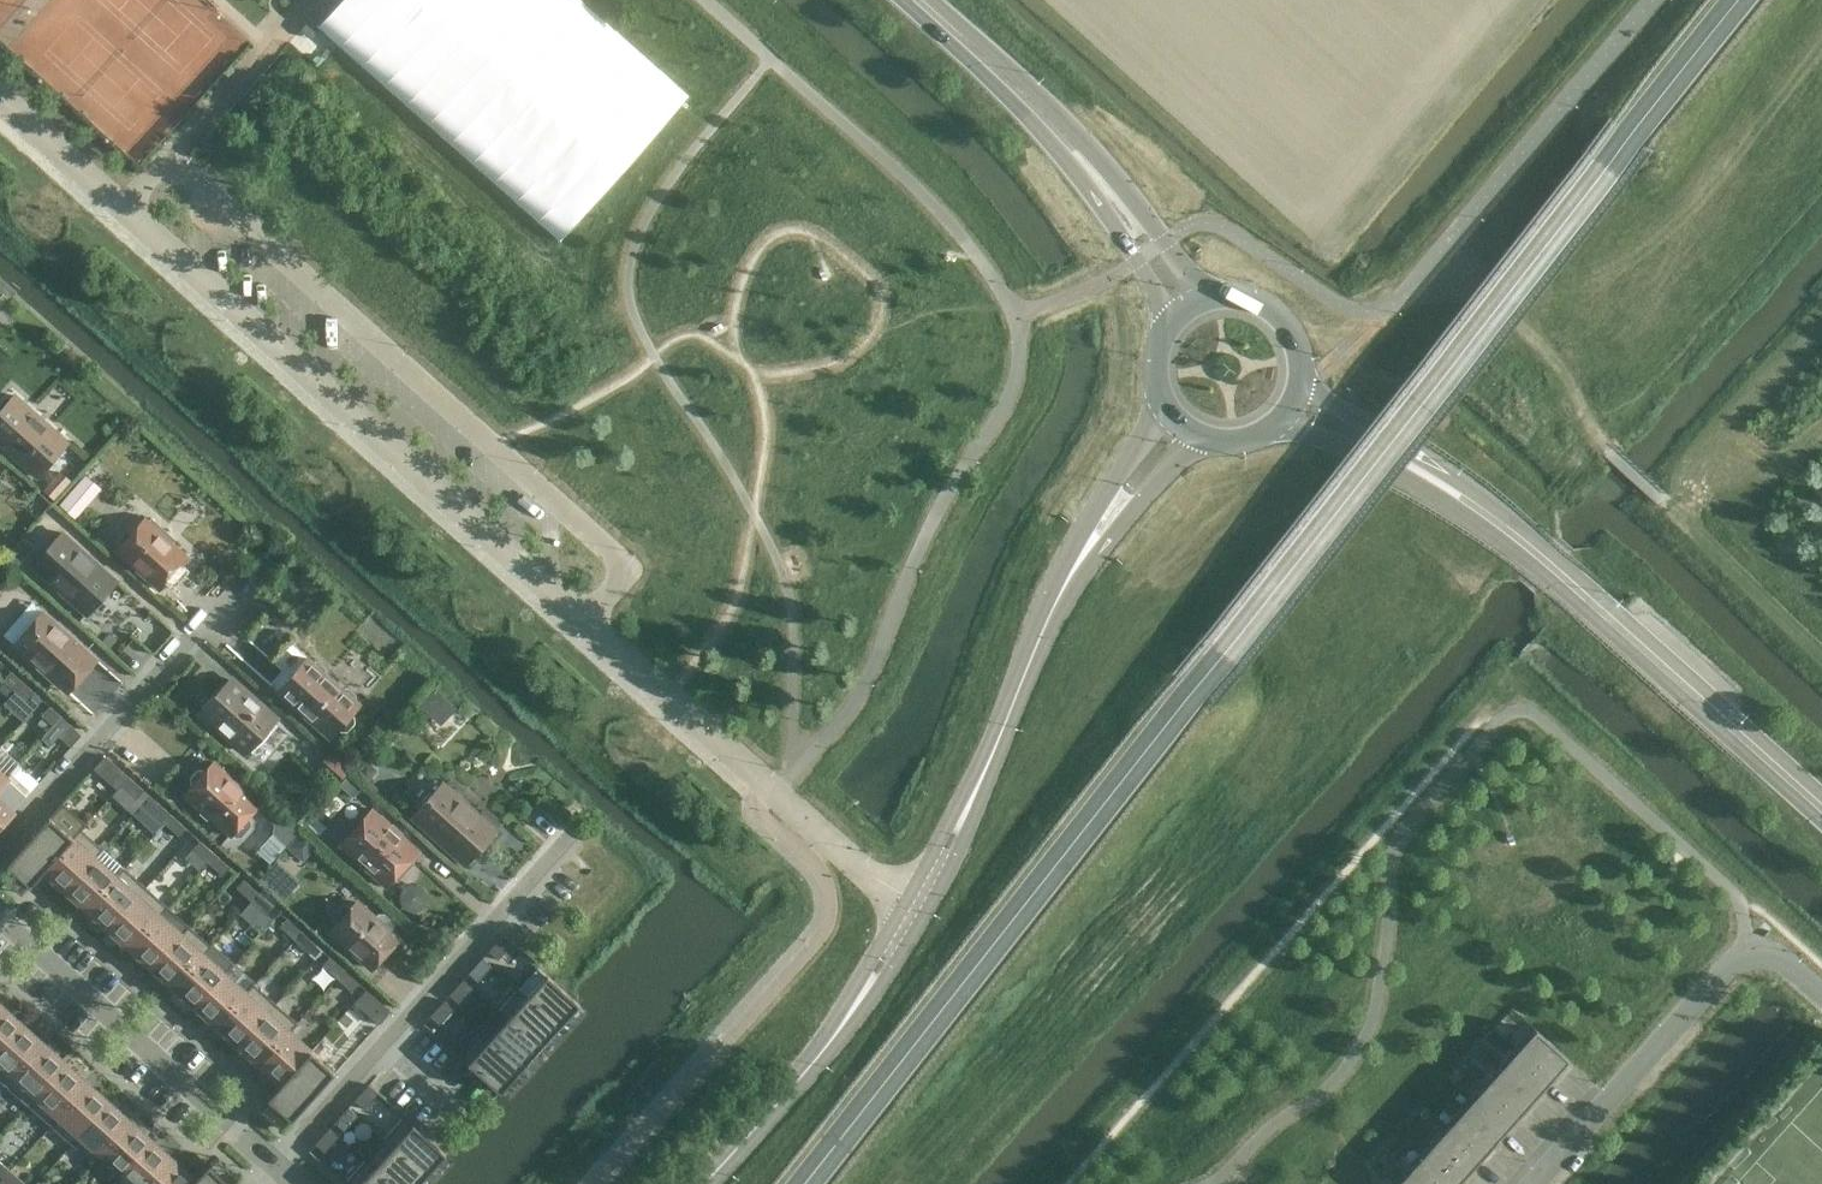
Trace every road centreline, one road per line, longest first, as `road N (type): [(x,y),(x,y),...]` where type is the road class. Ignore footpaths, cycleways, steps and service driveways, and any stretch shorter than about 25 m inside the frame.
road 1 (unclassified): [(914,913),(582,627),(0,98)]
road 2 (secondary): [(1821,802),(1571,576),(1395,453)]
road 3 (residential): [(276,1162),(572,833)]
road 4 (secondary): [(914,913),(1094,541)]
road 5 (residential): [(1821,994),(1780,958),(1740,958),(1534,1183)]
road 6 (residential): [(0,913),(276,1162)]
road 7 (residential): [(236,587),(0,847)]
road 8 (secondary): [(698,1183),(828,1040),(914,913)]
road 9 (secondary): [(1110,194),(914,0)]
road 10 (track): [(1678,509),(1716,431),(1821,313)]
road 11 (secondary): [(1166,406),(1114,487),(1094,541)]
road 12 (secondary): [(1301,383),(1299,341),(1288,322),(1254,296),(1211,294)]
road 13 (secondary): [(1094,541),(1143,497),(1194,433)]
road 14 (secondary): [(1211,294),(1110,194)]
road 15 (secondary): [(1110,194),(1171,319)]
road 16 (secondary): [(1279,422),(1395,453)]

